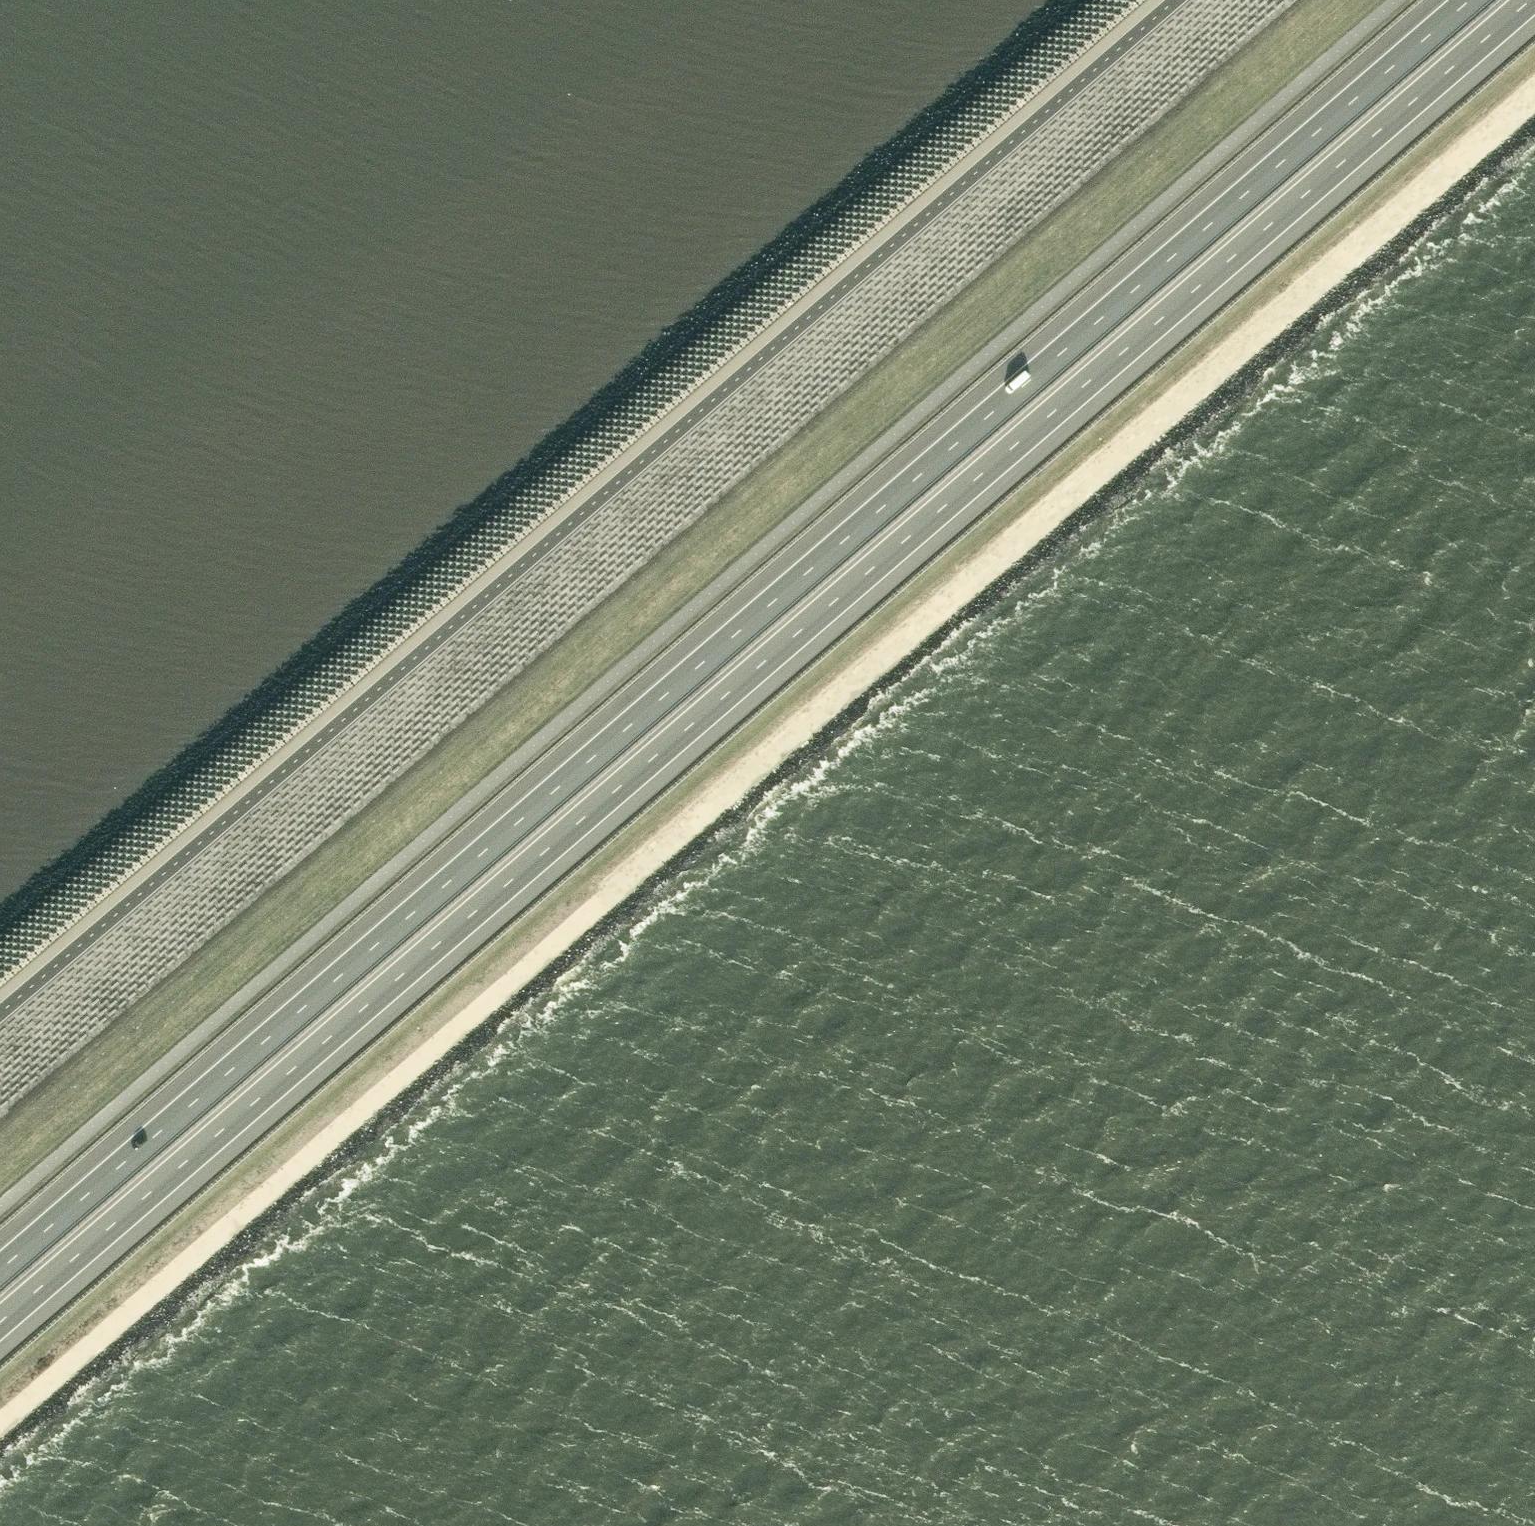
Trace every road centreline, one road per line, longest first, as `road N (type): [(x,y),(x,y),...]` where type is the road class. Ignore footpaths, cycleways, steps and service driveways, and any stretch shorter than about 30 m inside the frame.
road 1 (motorway): [(0,1328),(1534,1)]
road 2 (motorway): [(1468,0),(0,1268)]

